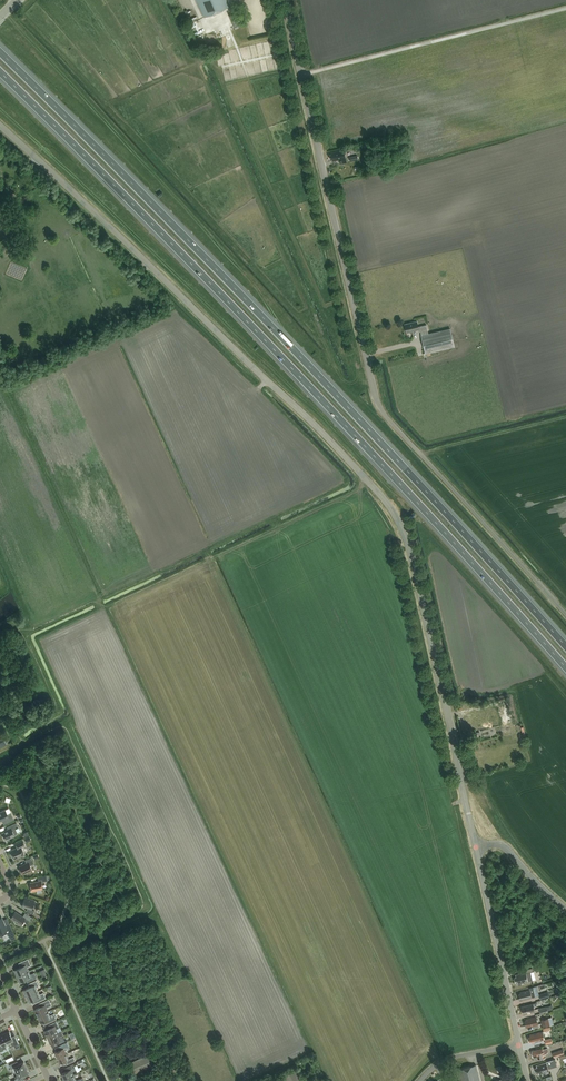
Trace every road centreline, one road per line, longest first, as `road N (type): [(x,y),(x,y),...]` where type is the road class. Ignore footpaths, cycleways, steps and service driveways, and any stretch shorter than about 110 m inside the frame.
road 1 (unclassified): [(476,847),(397,519),(308,419),(0,126)]
road 2 (motorway): [(0,72),(322,401),(565,669)]
road 3 (motorway): [(565,644),(326,381),(0,52)]
road 4 (unclassified): [(565,614),(379,406),(285,0)]
road 5 (residential): [(519,1045),(476,847)]

